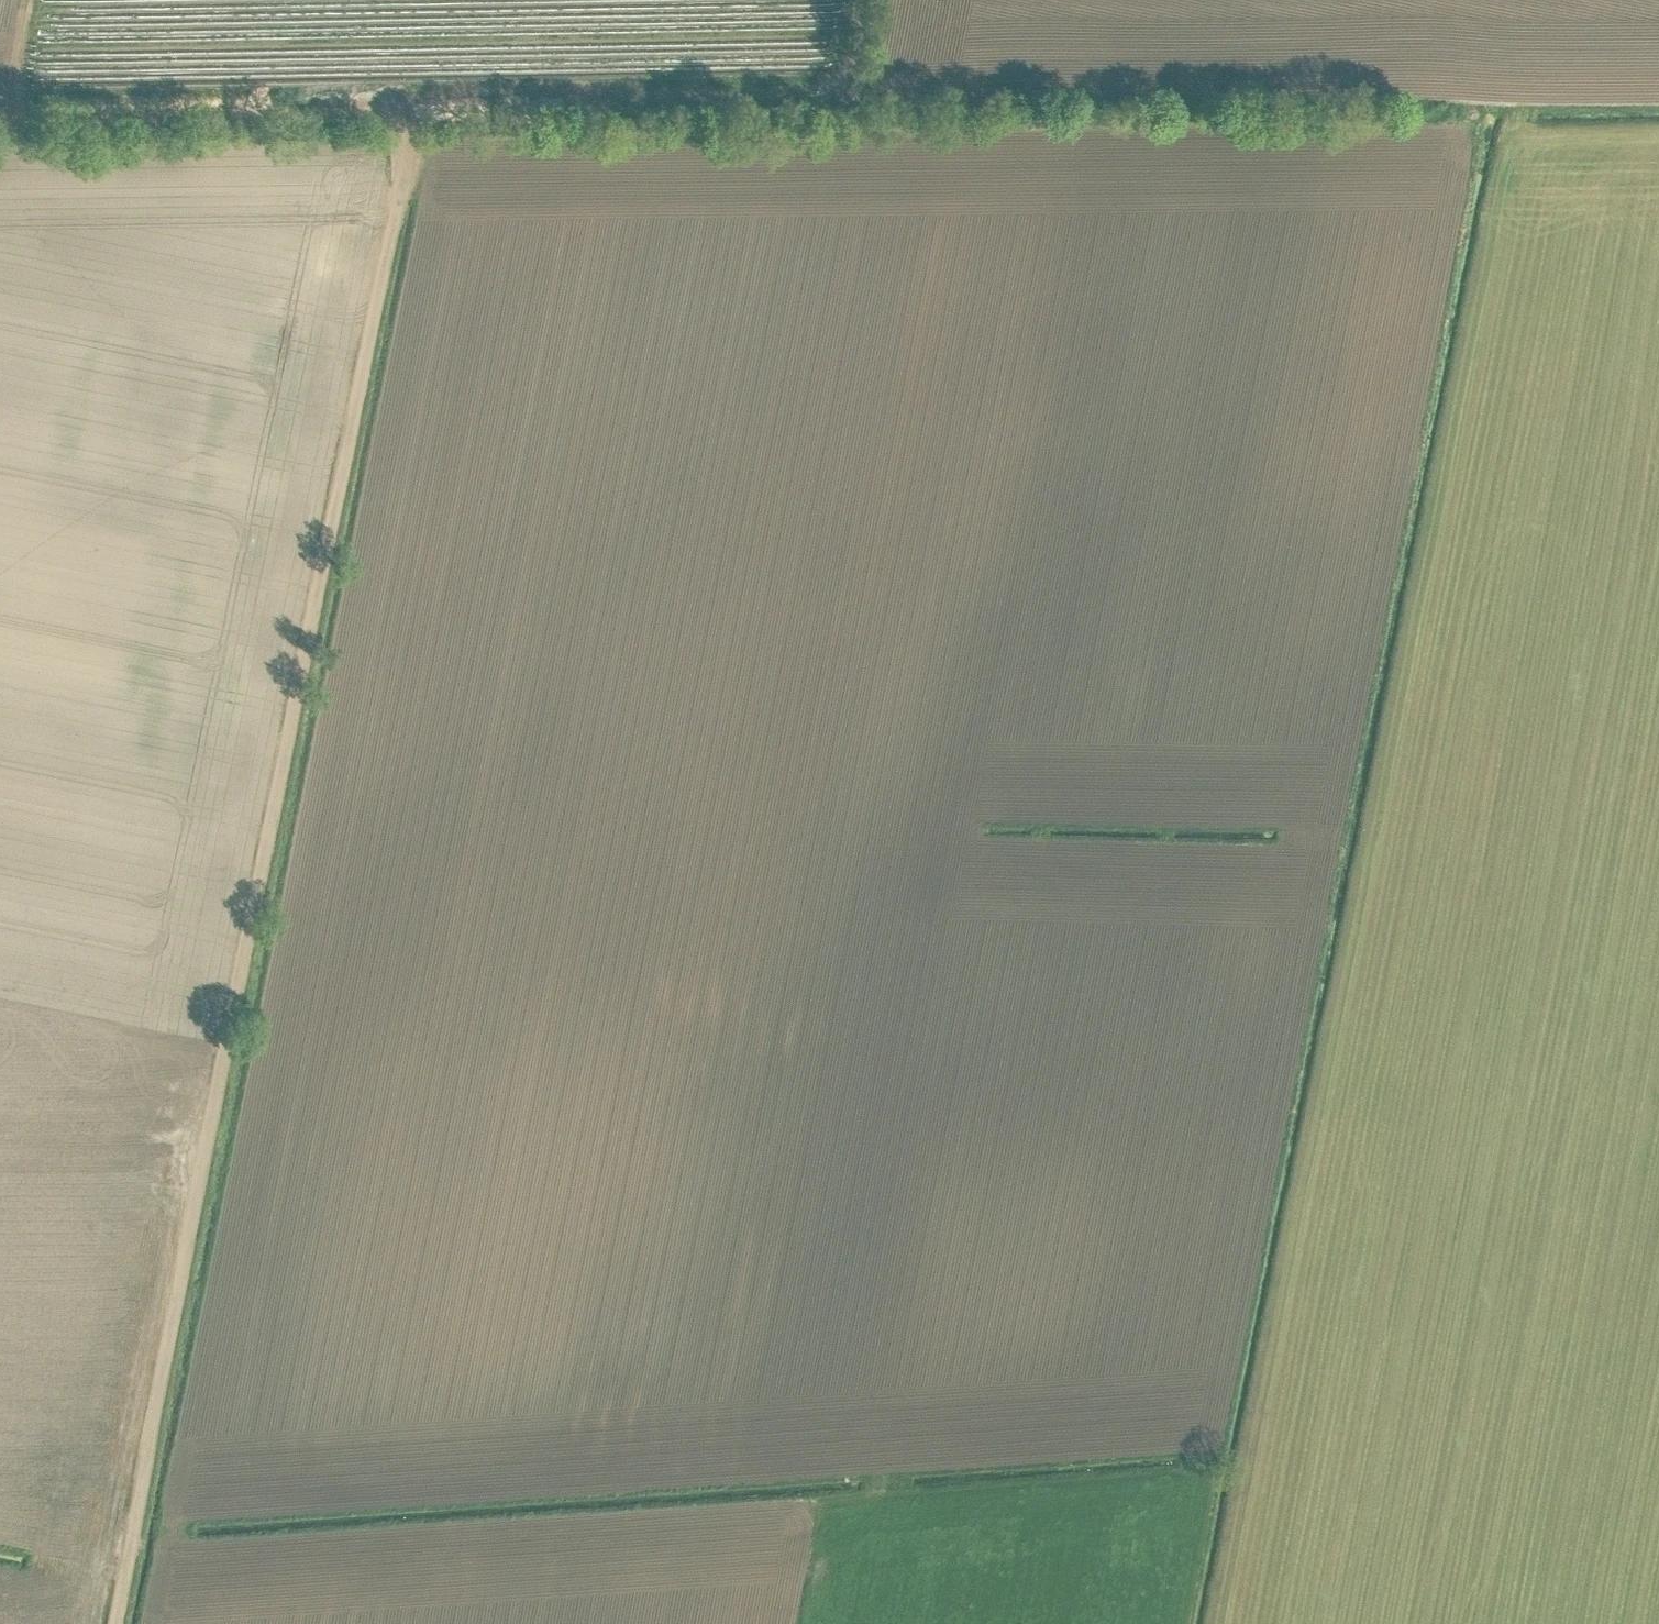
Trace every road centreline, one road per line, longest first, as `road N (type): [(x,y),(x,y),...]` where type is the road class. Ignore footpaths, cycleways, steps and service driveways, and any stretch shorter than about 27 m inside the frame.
road 1 (track): [(864,0),(847,90),(413,94),(114,1623)]

